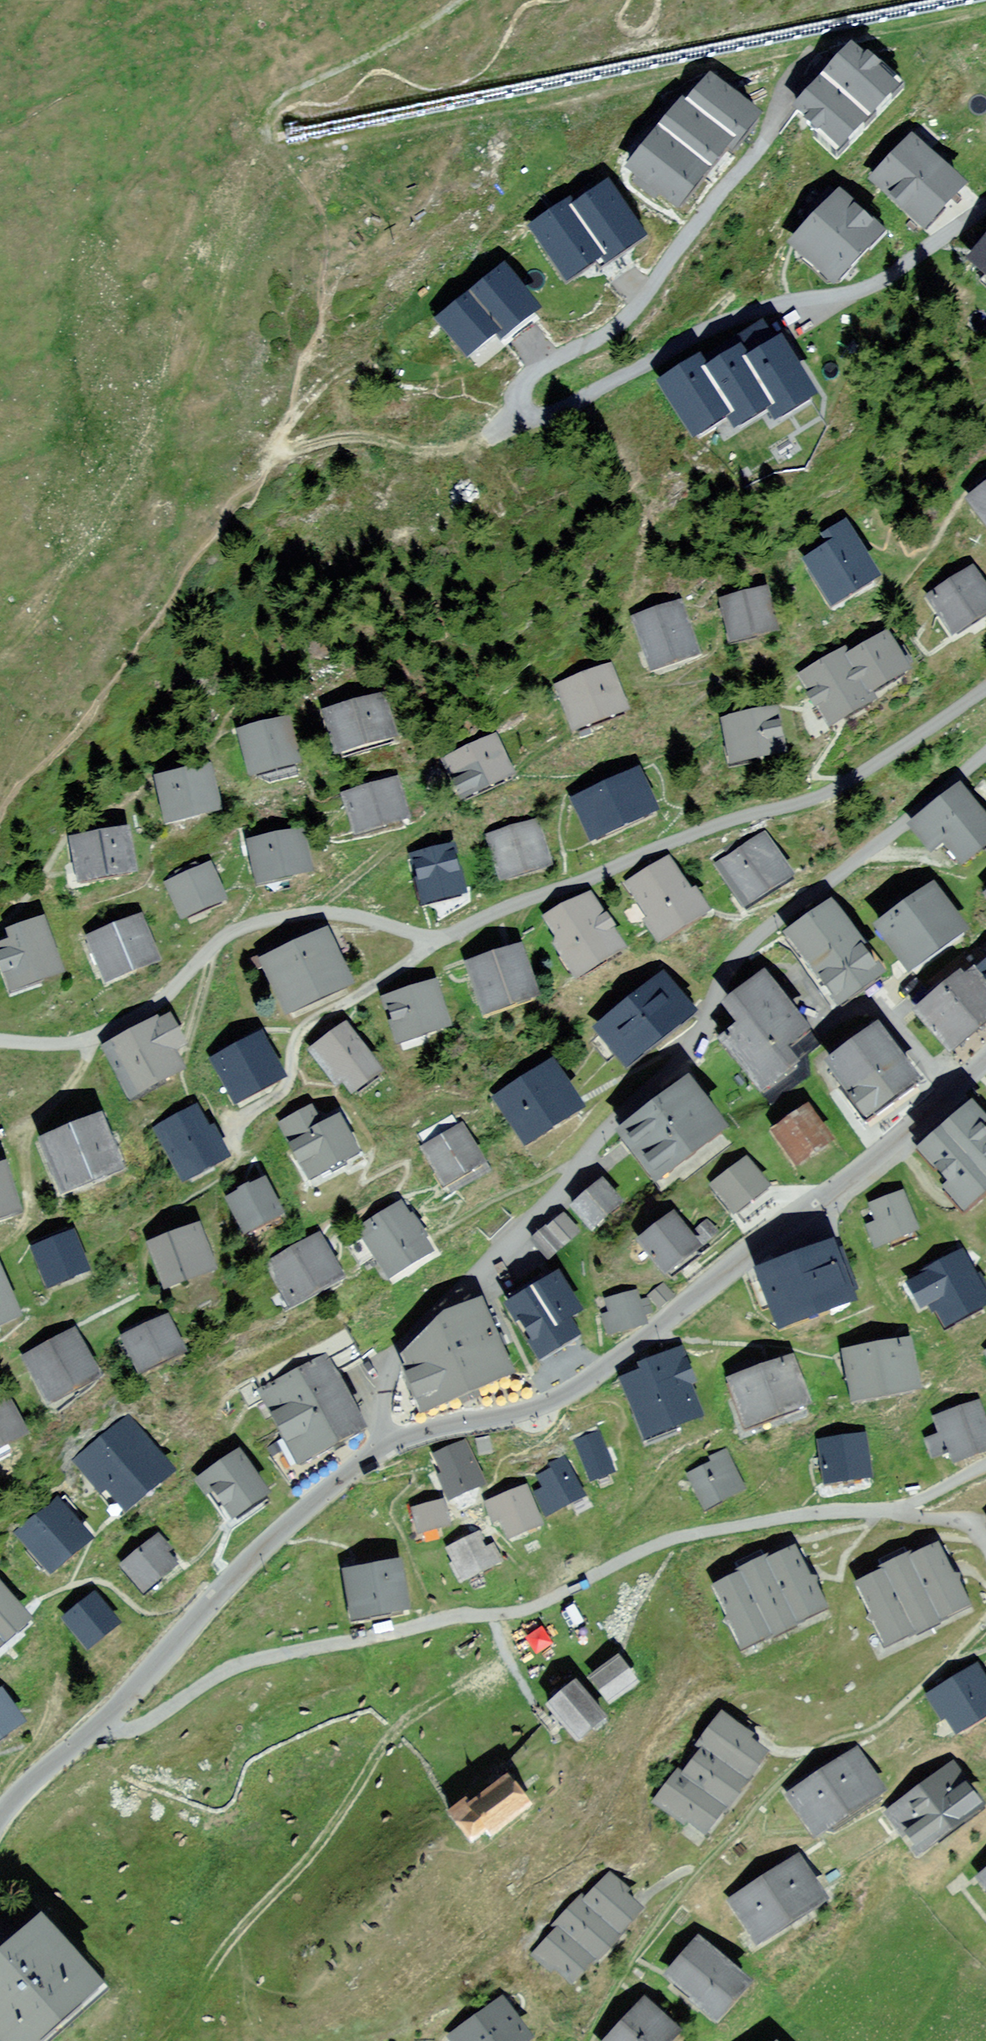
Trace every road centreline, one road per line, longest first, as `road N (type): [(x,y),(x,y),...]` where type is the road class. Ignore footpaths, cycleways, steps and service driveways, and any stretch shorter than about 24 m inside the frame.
road 1 (residential): [(985,753),(733,960),(713,1017),(690,1050),(393,1350),(379,1388),(389,1446)]
road 2 (residential): [(985,205),(878,284),(745,312),(563,412),(540,417),(522,406),(518,391),(530,370),(613,332),(645,302),(778,121)]
road 3 (residential): [(894,1512),(838,1511),(679,1536),(532,1607),(256,1660),(216,1675),(156,1718),(123,1730),(99,1723)]
road 4 (residential): [(985,1061),(582,1385),(527,1412),(389,1446)]
road 5 (residential): [(985,687),(850,779),(795,805),(658,845),(431,941)]
road 6 (track): [(234,1934),(345,1815),(397,1732),(491,1673),(507,1650),(497,1614)]
road 7 (residential): [(389,1446),(340,1478),(231,1582),(99,1723)]
road 8 (track): [(266,129),(292,107),(342,103),(373,73),(428,91),(472,79),(528,6),(561,0)]
road 9 (track): [(471,0),(270,108),(267,138),(296,136)]
road 10 (residential): [(431,941),(301,1030),(286,1088),(244,1110),(239,1127)]
road 11 (track): [(522,406),(489,435),(446,452),(354,432),(269,458)]
road 12 (residential): [(311,911),(247,925),(212,947),(165,1000),(94,1040)]
road 13 (residential): [(0,1246),(14,1239),(30,1210),(24,1143),(33,1123),(74,1082),(94,1040)]
road 14 (track): [(269,458),(302,402),(364,351),(442,313)]
road 15 (track): [(5,1809),(49,1727),(61,1671),(60,1592)]
road 16 (residential): [(311,911),(453,799)]
road 17 (residential): [(99,1723),(5,1809)]
road 18 (residential): [(431,941),(311,911)]

